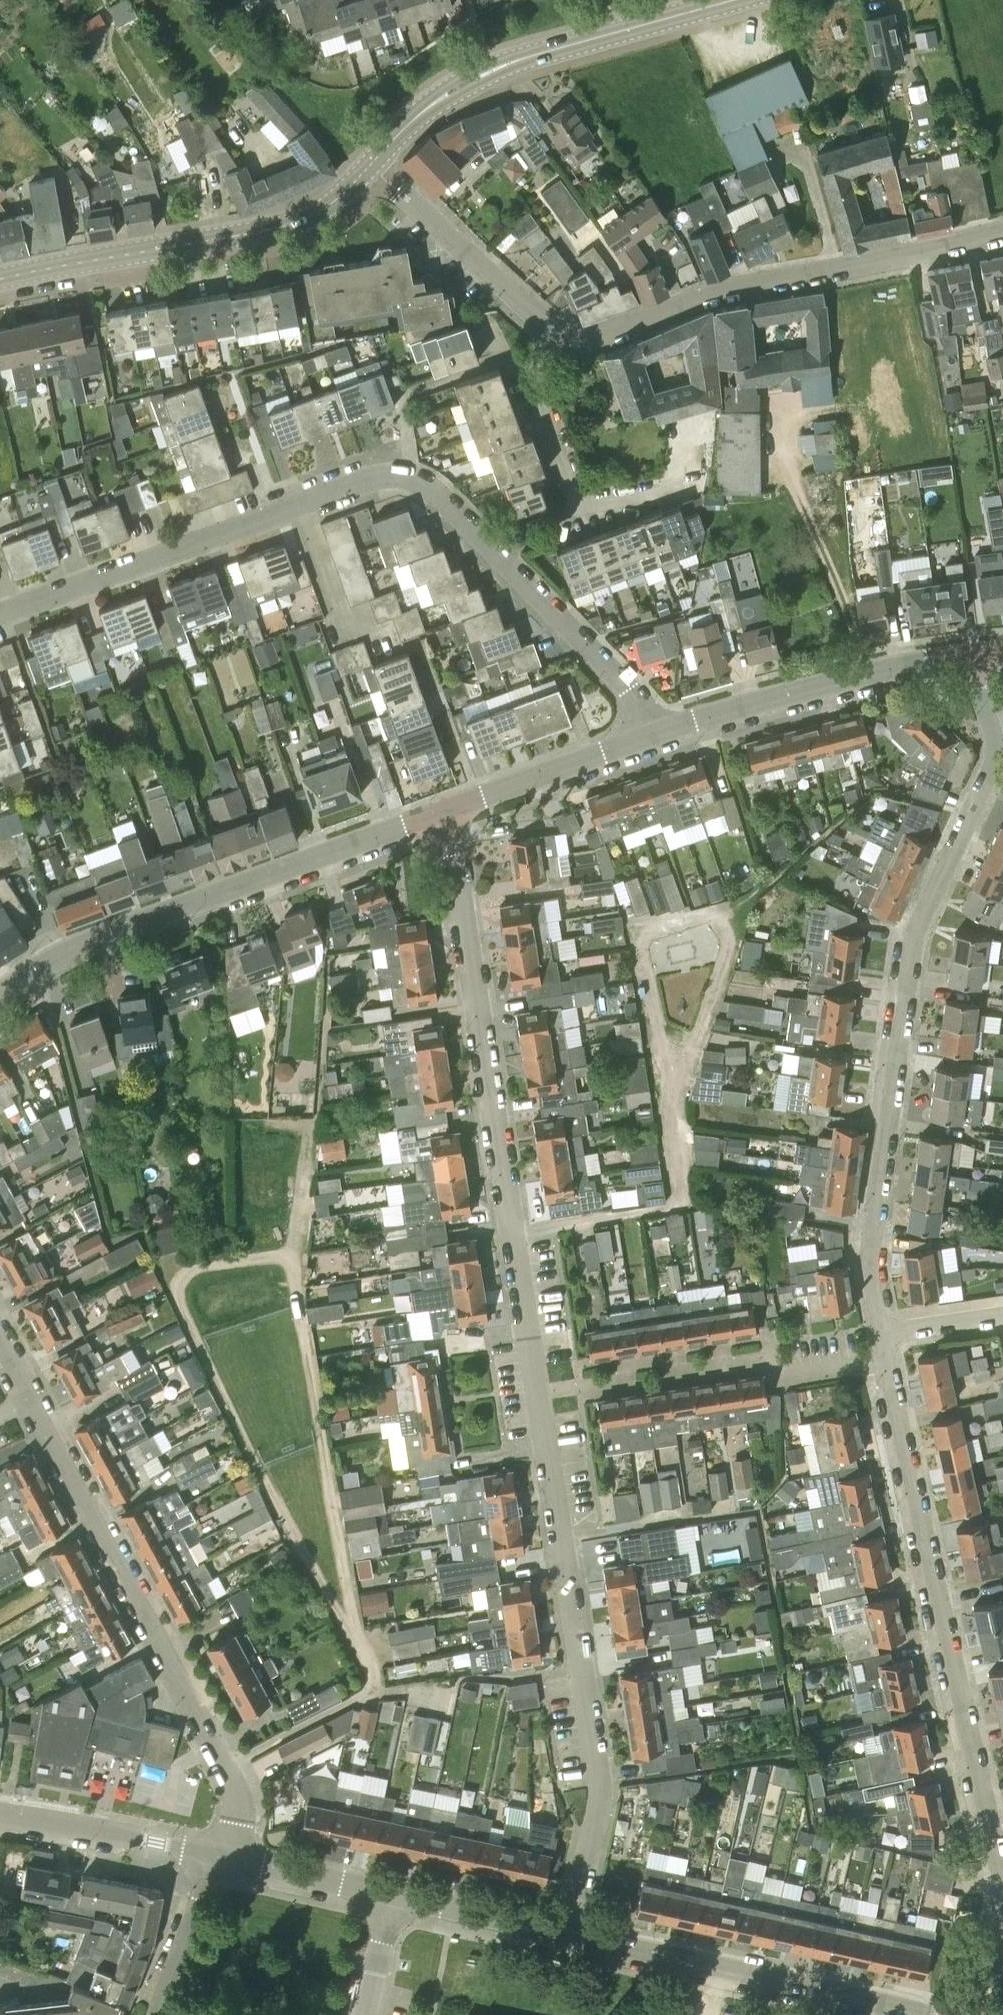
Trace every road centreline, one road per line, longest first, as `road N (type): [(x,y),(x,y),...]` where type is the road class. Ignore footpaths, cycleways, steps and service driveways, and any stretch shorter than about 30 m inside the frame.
road 1 (unclassified): [(658,731),(430,487),(398,474),(0,615)]
road 2 (residential): [(889,1329),(882,1168),(925,923),(994,755),(967,653)]
road 3 (unclassified): [(571,1934),(600,1780),(539,1379)]
road 4 (residential): [(1002,1871),(963,1648),(889,1329)]
road 5 (residential): [(229,1858),(237,1809),(231,1776),(25,1398)]
road 6 (unclassified): [(0,990),(83,942),(444,812)]
road 7 (unclassified): [(554,330),(588,336),(747,285),(1002,231)]
road 8 (unclassified): [(516,1233),(444,812)]
road 9 (secondary): [(371,167),(421,113),(465,83),(734,0)]
road 10 (secondary): [(0,279),(275,230),(333,203),(371,167)]
road 11 (residential): [(940,2014),(571,1934)]
road 12 (residential): [(539,1379),(889,1329)]
road 13 (unclassified): [(658,731),(967,653)]
road 14 (residential): [(516,1233),(688,1202),(680,1083)]
road 15 (residential): [(669,490),(592,502),(572,492),(538,378),(554,330)]
road 16 (residential): [(680,1083),(737,912),(691,908),(661,930)]
road 17 (unclassified): [(371,167),(554,330)]
road 18 (unclassified): [(444,812),(658,731)]
road 19 (residential): [(213,1855),(0,1813)]
road 20 (residential): [(571,1934),(394,1893)]
road 21 (residential): [(213,1855),(156,2014)]
road 22 (residential): [(394,1893),(229,1858)]
road 23 (residential): [(661,930),(680,1083)]
road 24 (unclassified): [(539,1379),(516,1233)]
road 25 (residential): [(369,2014),(394,1893)]

